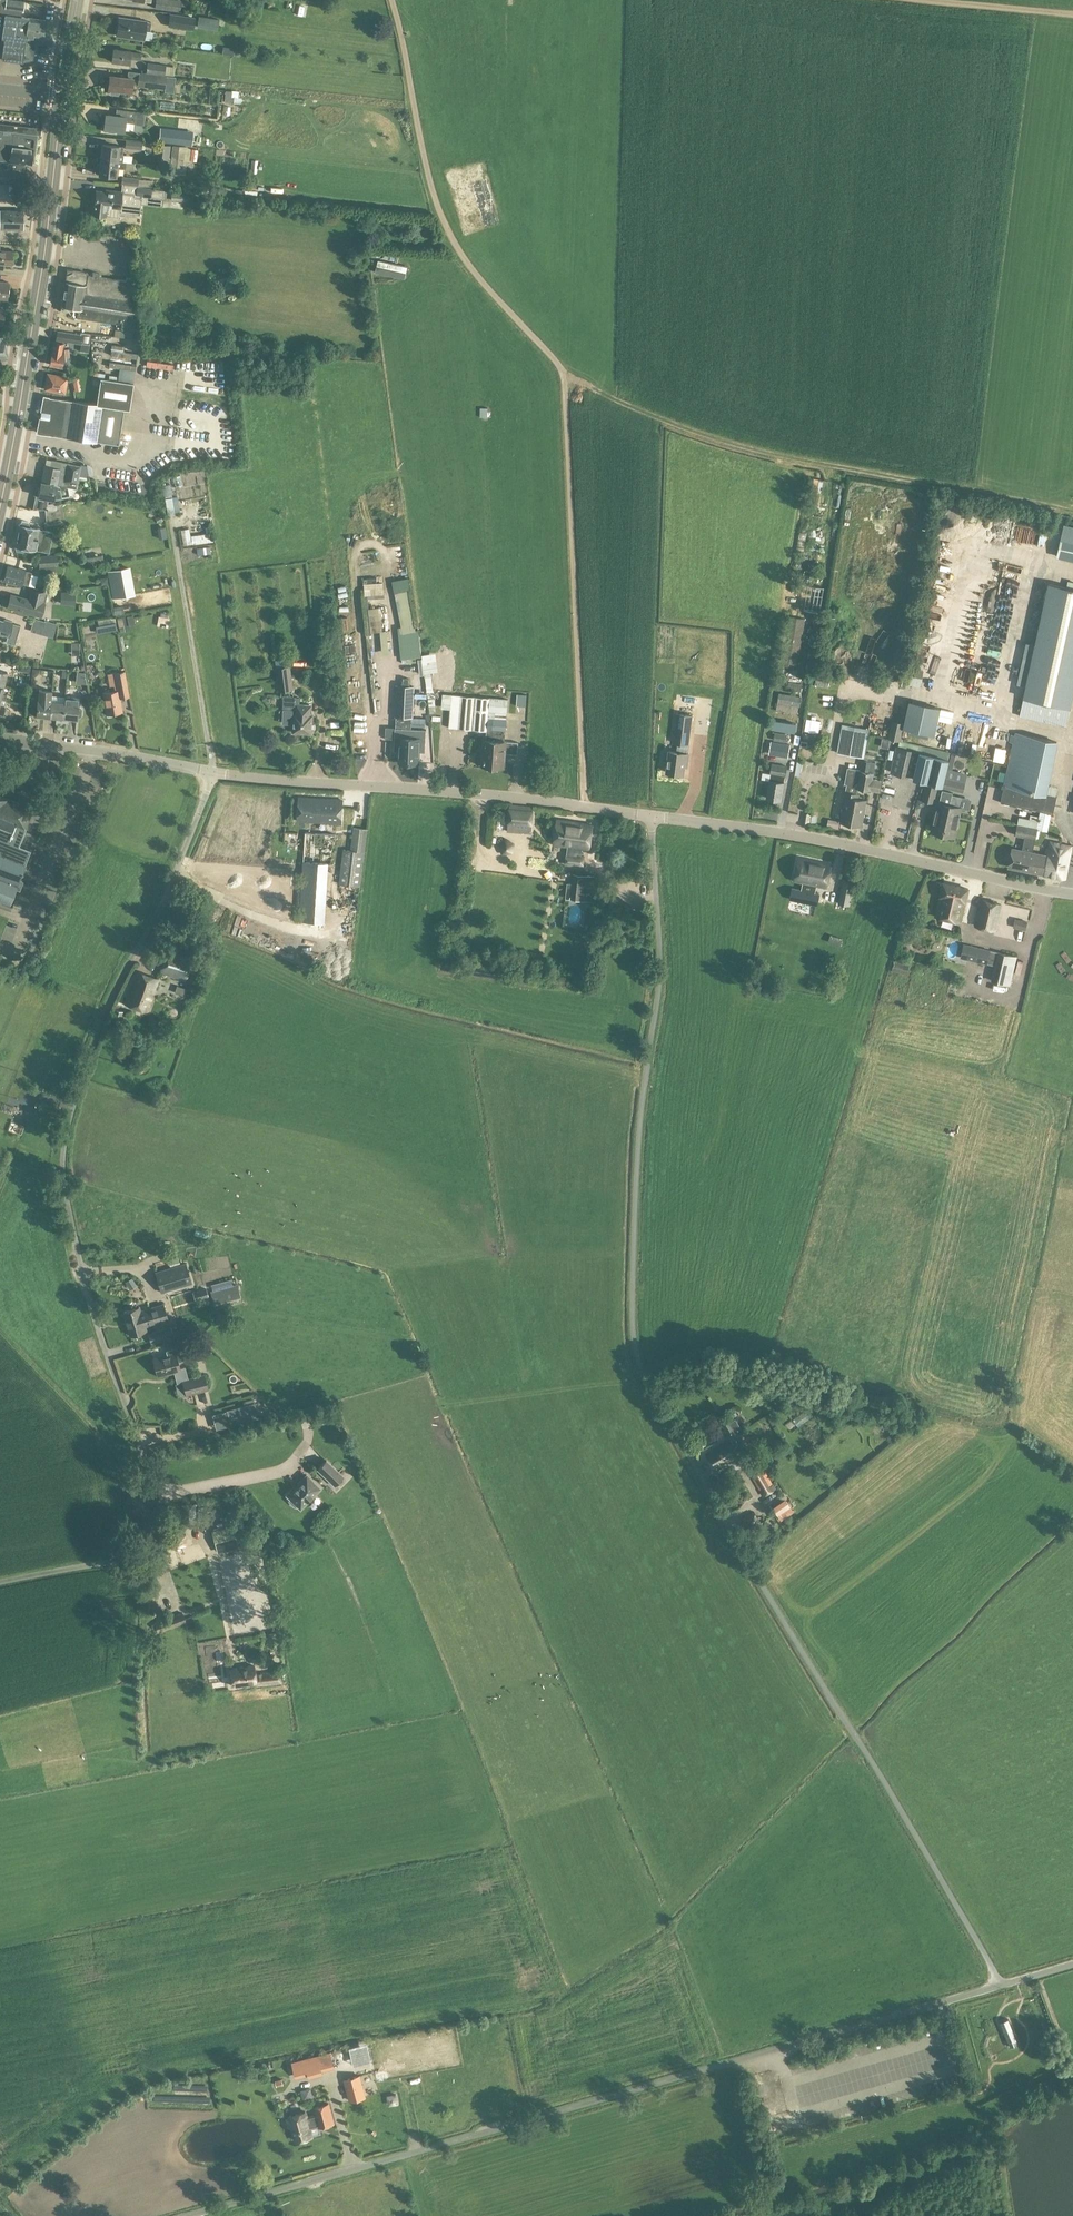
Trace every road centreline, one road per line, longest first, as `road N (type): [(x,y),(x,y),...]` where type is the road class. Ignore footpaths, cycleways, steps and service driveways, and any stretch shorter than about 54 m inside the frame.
road 1 (unclassified): [(1002,1986),(634,1356),(636,1136),(659,973),(651,816)]
road 2 (unclassified): [(0,1583),(140,1558),(159,1543),(148,1468),(81,1263),(64,1153),(104,1016),(162,906),(215,773)]
road 3 (unclassified): [(193,2215),(1002,1986)]
road 4 (track): [(1072,512),(765,453),(664,420),(565,370)]
road 5 (tertiary): [(651,816),(215,773)]
road 6 (track): [(565,370),(585,807)]
road 7 (tertiary): [(1072,894),(845,845),(651,816)]
road 8 (track): [(565,370),(502,307),(443,223),(391,0)]
road 9 (secondary): [(0,504),(63,97)]
road 10 (tertiary): [(215,773),(0,739)]
road 11 (track): [(934,0),(1072,14)]

